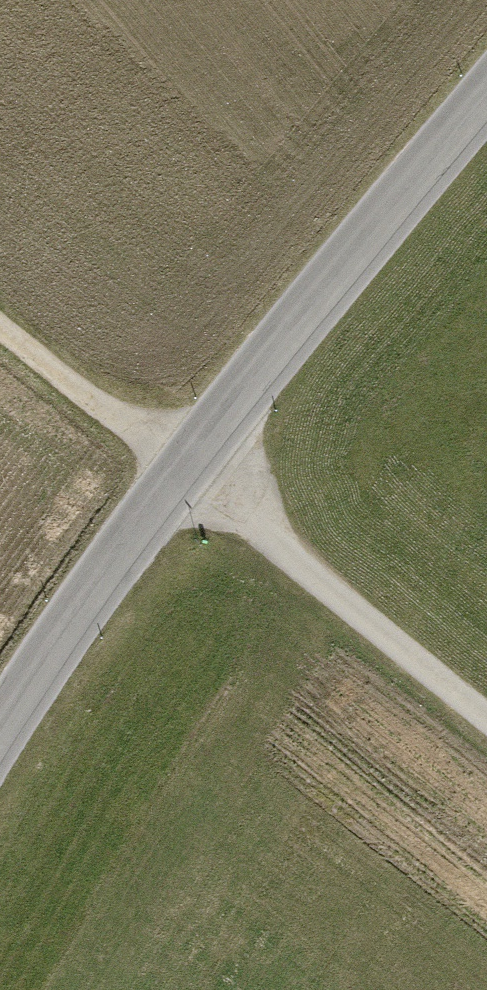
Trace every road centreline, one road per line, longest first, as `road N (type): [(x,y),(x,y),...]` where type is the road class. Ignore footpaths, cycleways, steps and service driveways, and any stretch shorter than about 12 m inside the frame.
road 1 (tertiary): [(486,98),(178,469),(54,636),(0,724)]
road 2 (track): [(0,325),(486,719)]

